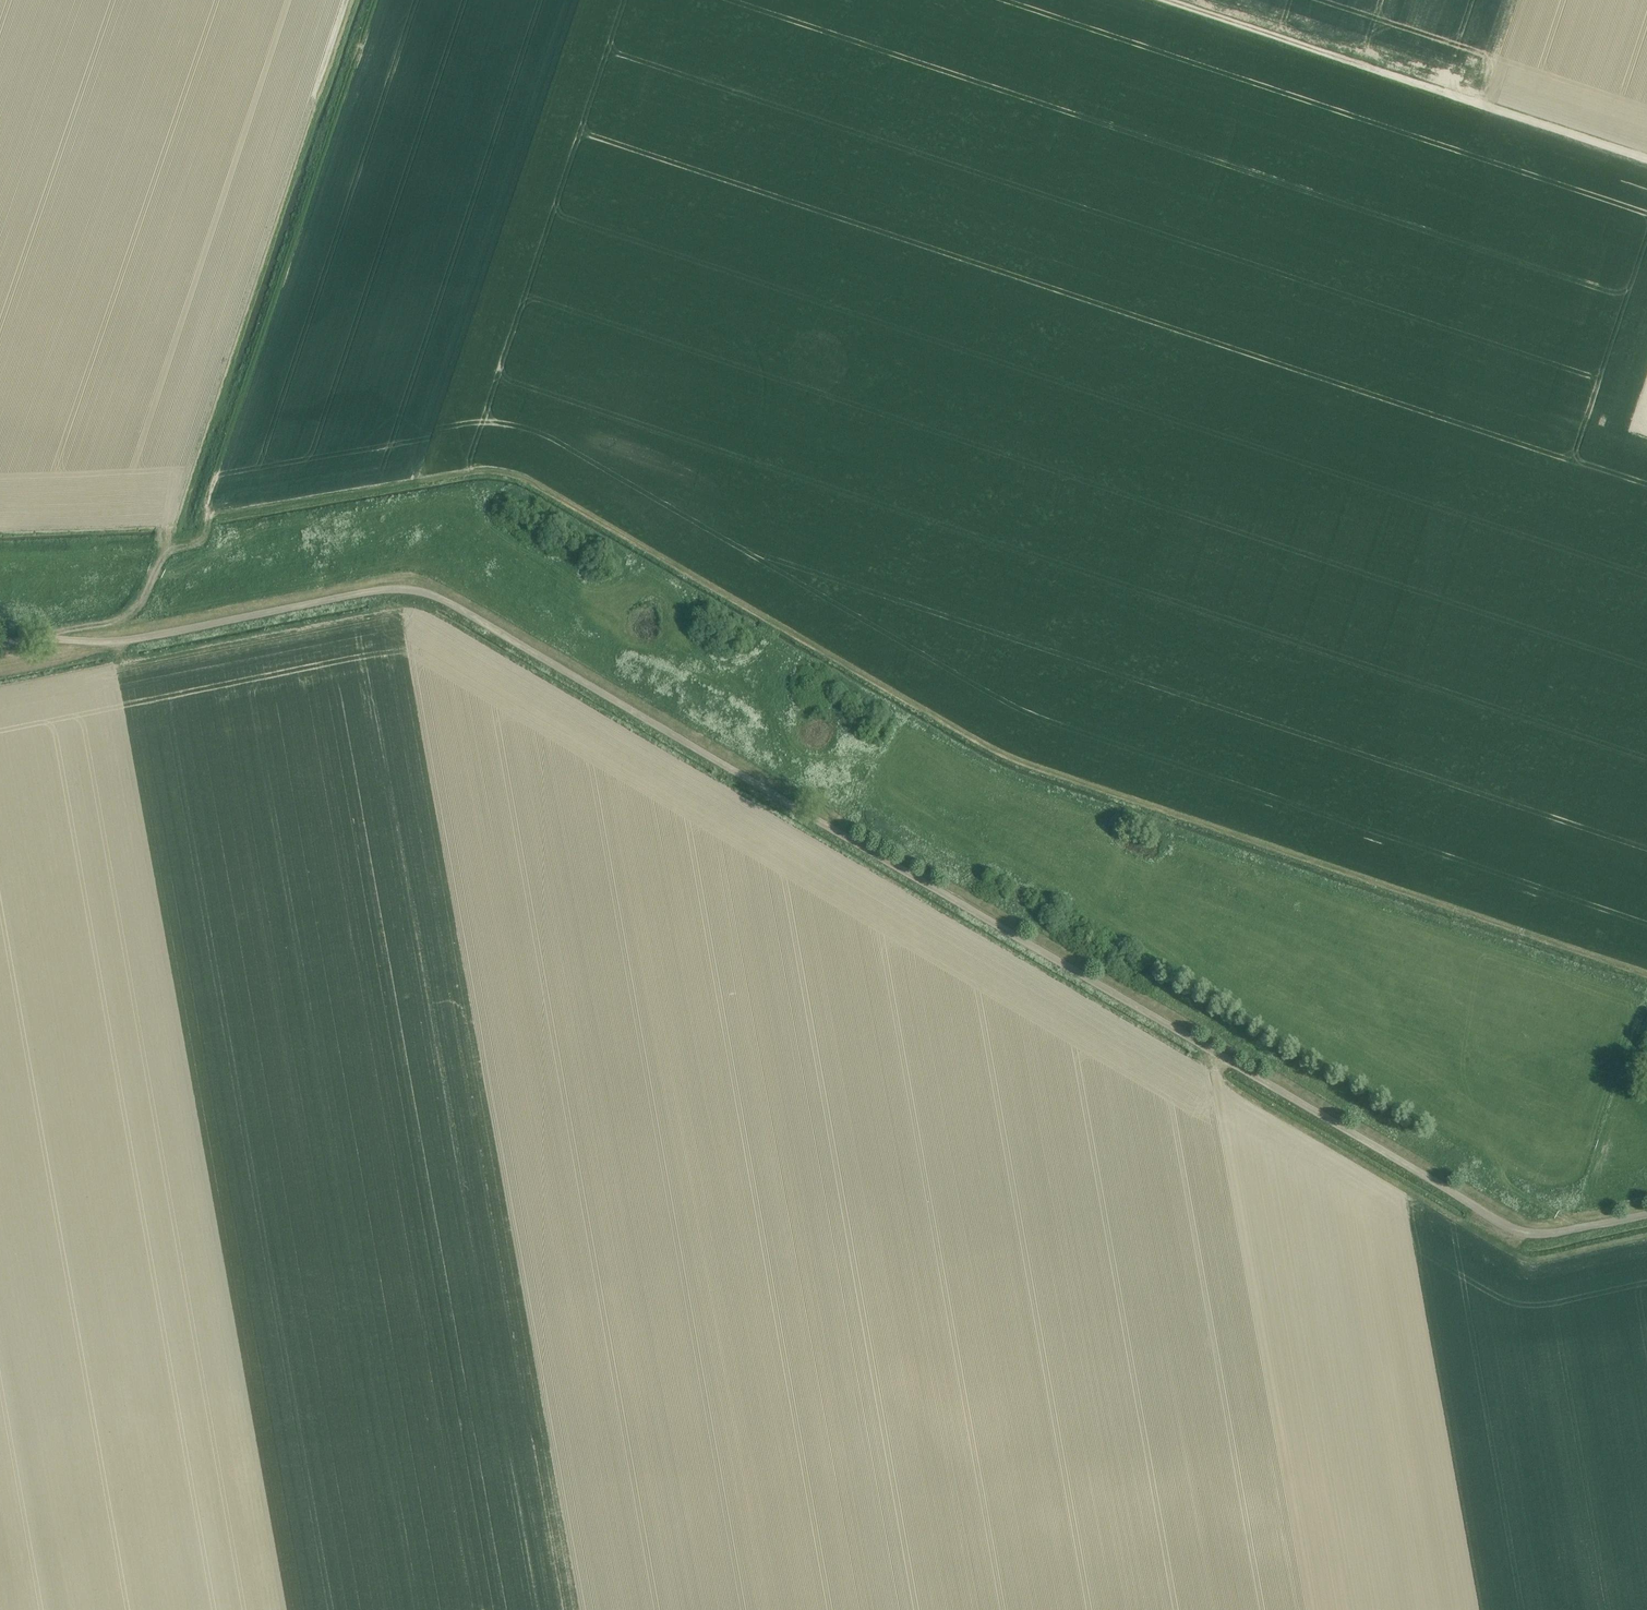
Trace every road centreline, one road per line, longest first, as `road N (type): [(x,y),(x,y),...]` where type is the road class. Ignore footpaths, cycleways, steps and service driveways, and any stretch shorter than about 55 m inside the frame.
road 1 (track): [(1646,1214),(1555,1234),(1513,1229),(419,592),(379,591),(134,639),(0,646)]
road 2 (track): [(1646,161),(1163,0)]

